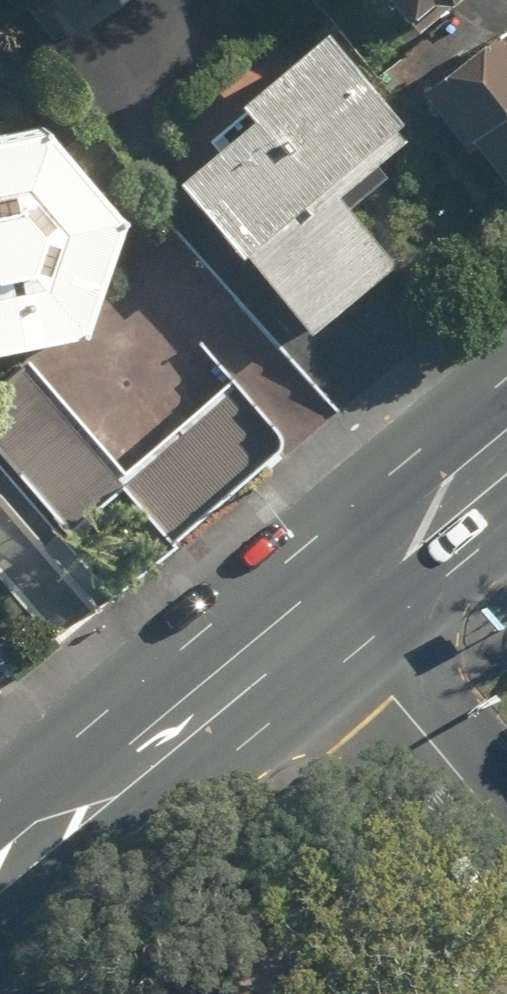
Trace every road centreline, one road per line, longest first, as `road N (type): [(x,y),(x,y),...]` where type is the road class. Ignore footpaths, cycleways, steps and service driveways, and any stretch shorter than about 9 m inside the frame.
road 1 (primary): [(312,603),(0,876)]
road 2 (residential): [(312,603),(506,839)]
road 3 (primary): [(506,445),(312,603)]

